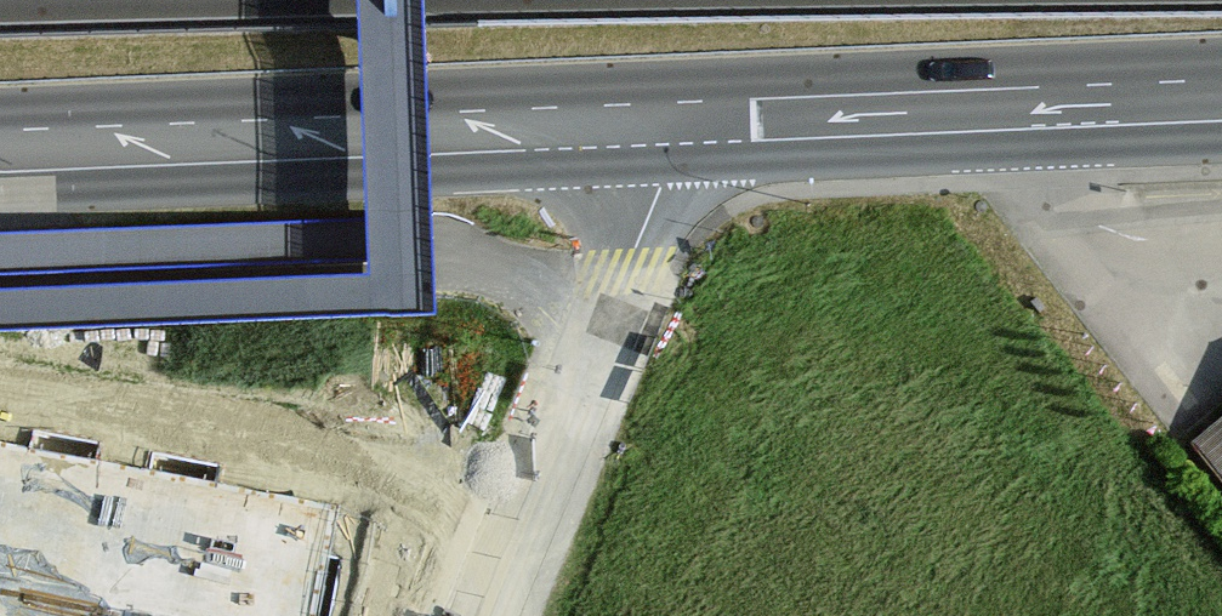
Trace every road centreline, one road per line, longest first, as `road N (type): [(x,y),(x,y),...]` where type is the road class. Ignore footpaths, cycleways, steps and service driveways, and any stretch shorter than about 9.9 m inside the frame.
road 1 (primary): [(0,151),(687,123)]
road 2 (primary): [(687,123),(1221,100)]
road 3 (residential): [(479,615),(687,123)]

